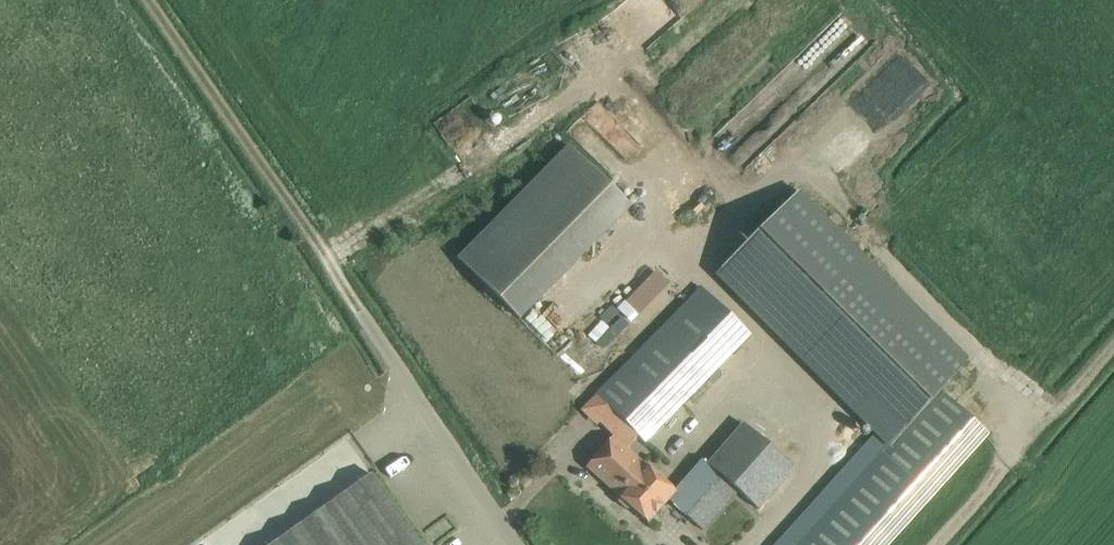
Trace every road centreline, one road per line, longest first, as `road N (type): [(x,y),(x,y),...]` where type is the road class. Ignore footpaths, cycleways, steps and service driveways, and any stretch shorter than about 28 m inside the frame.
road 1 (track): [(148,0),(359,311)]
road 2 (unclassified): [(513,544),(359,311)]

